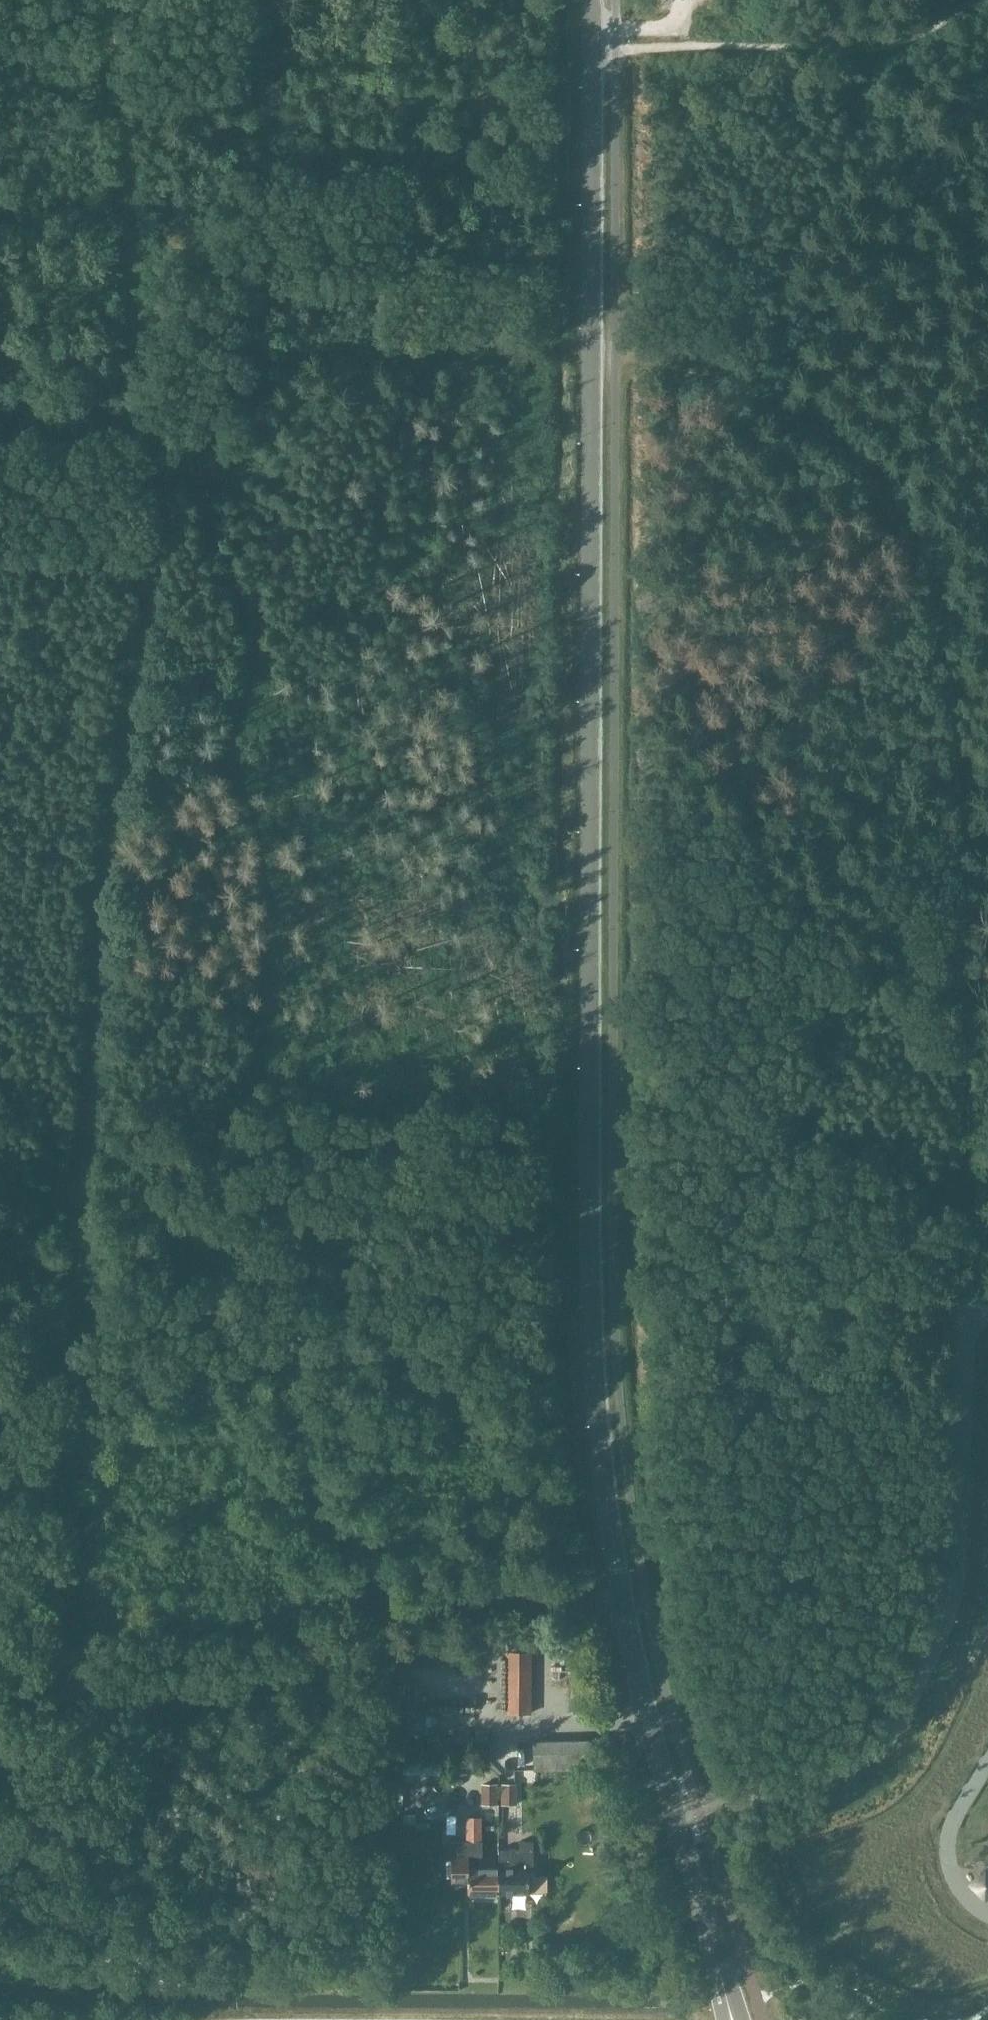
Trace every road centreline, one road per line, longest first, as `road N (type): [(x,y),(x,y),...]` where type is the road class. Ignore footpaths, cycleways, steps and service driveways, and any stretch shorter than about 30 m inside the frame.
road 1 (unclassified): [(722,1978),(642,1694),(596,1388),(589,1113),(592,0)]
road 2 (track): [(77,1697),(75,1358),(84,1171),(152,567),(152,482),(107,0)]
road 3 (track): [(966,1311),(958,810),(921,559),(883,496),(761,394),(706,372),(619,355)]
road 4 (track): [(0,1700),(246,1686),(417,1603),(623,1598)]

